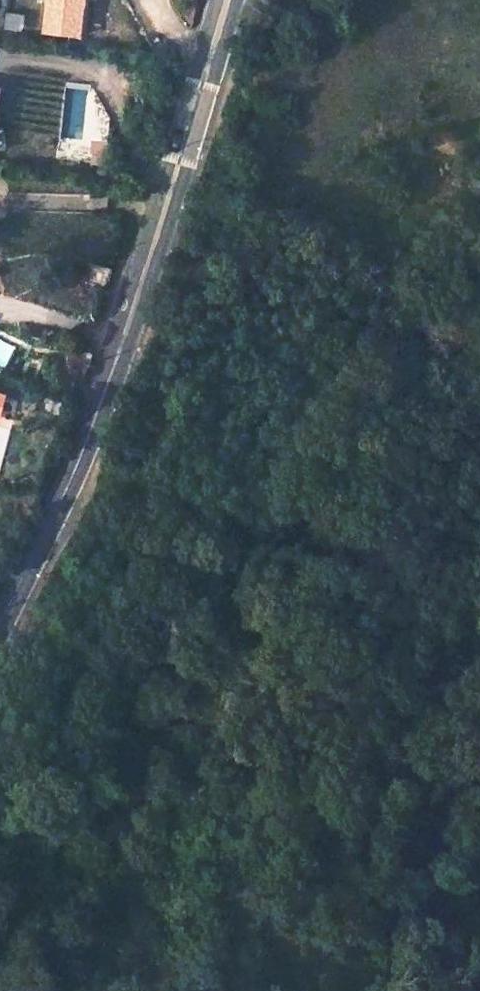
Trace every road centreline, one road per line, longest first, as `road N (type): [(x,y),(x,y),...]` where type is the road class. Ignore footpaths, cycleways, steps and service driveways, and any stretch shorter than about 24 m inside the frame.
road 1 (secondary): [(226,0),(115,364),(0,632)]
road 2 (track): [(479,771),(426,840),(358,882),(206,932)]

